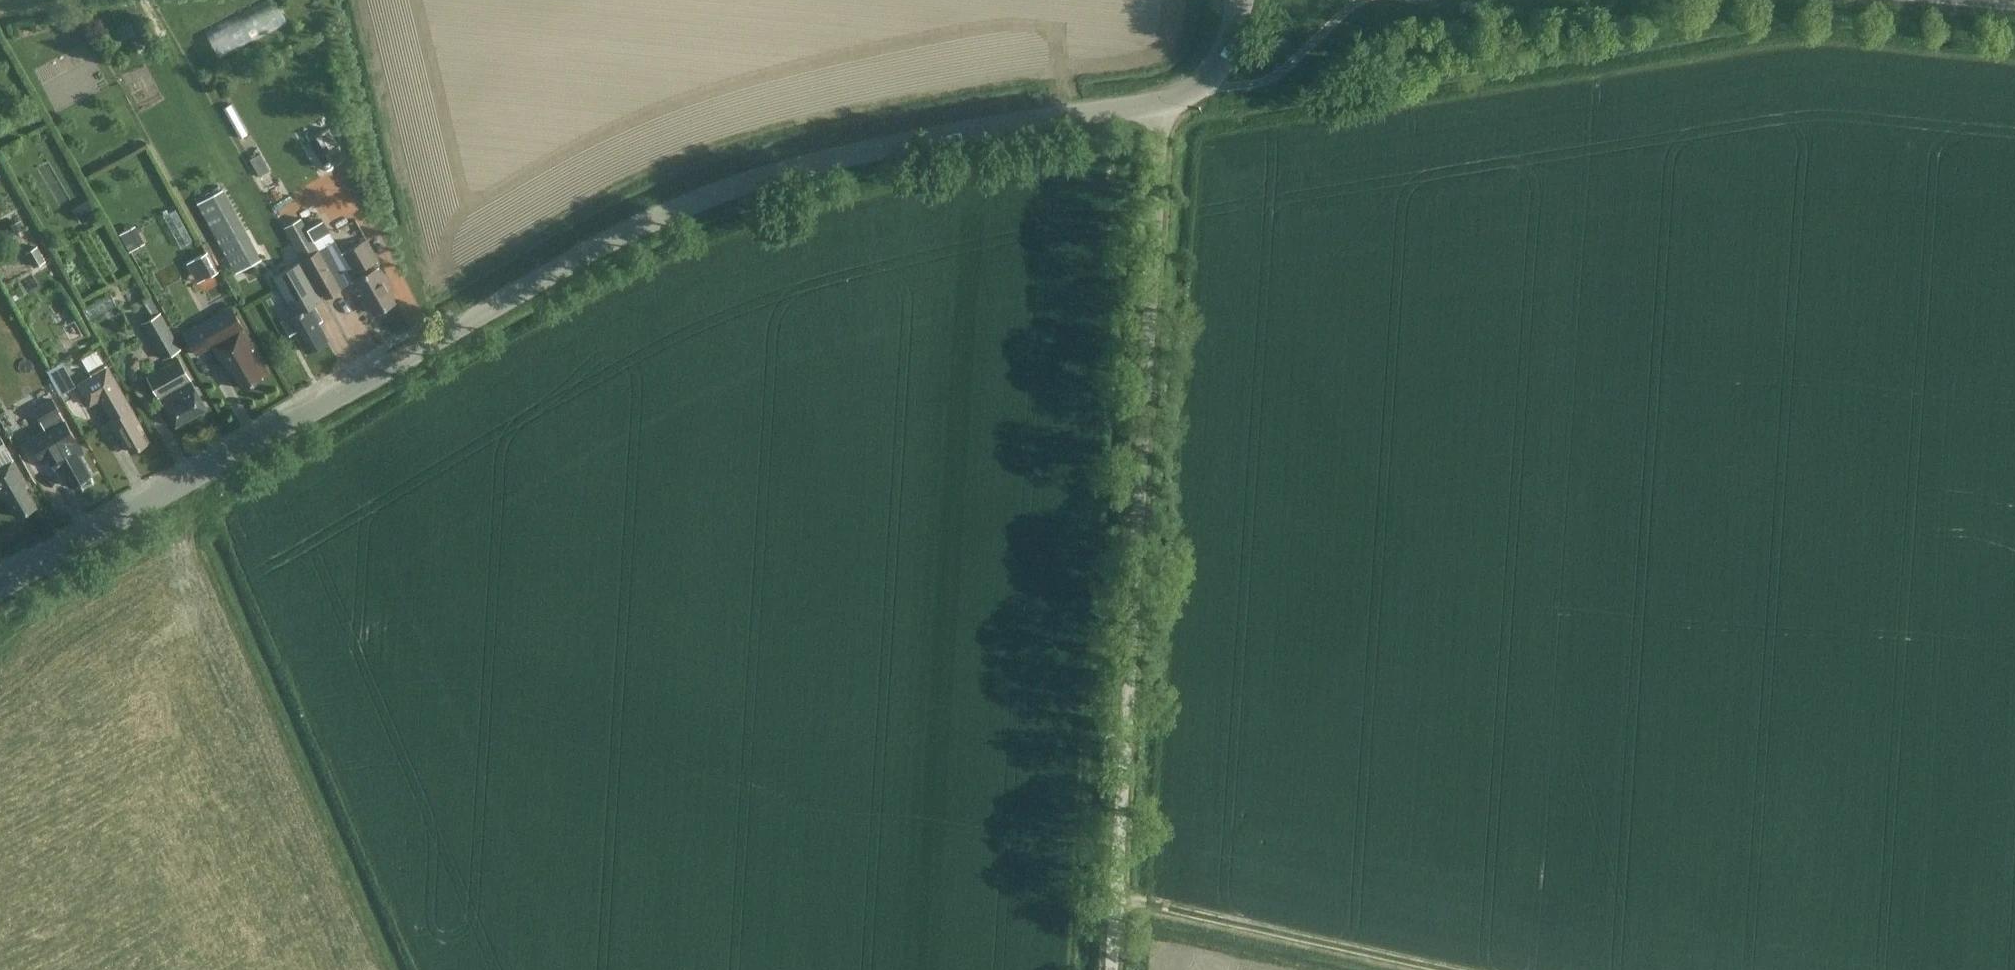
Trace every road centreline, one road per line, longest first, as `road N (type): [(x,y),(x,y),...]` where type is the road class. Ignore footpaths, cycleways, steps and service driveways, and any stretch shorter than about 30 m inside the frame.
road 1 (secondary): [(0,589),(589,251),(685,206),(850,154),(1179,95),(1219,59),(1239,0)]
road 2 (track): [(1116,900),(1425,969)]

